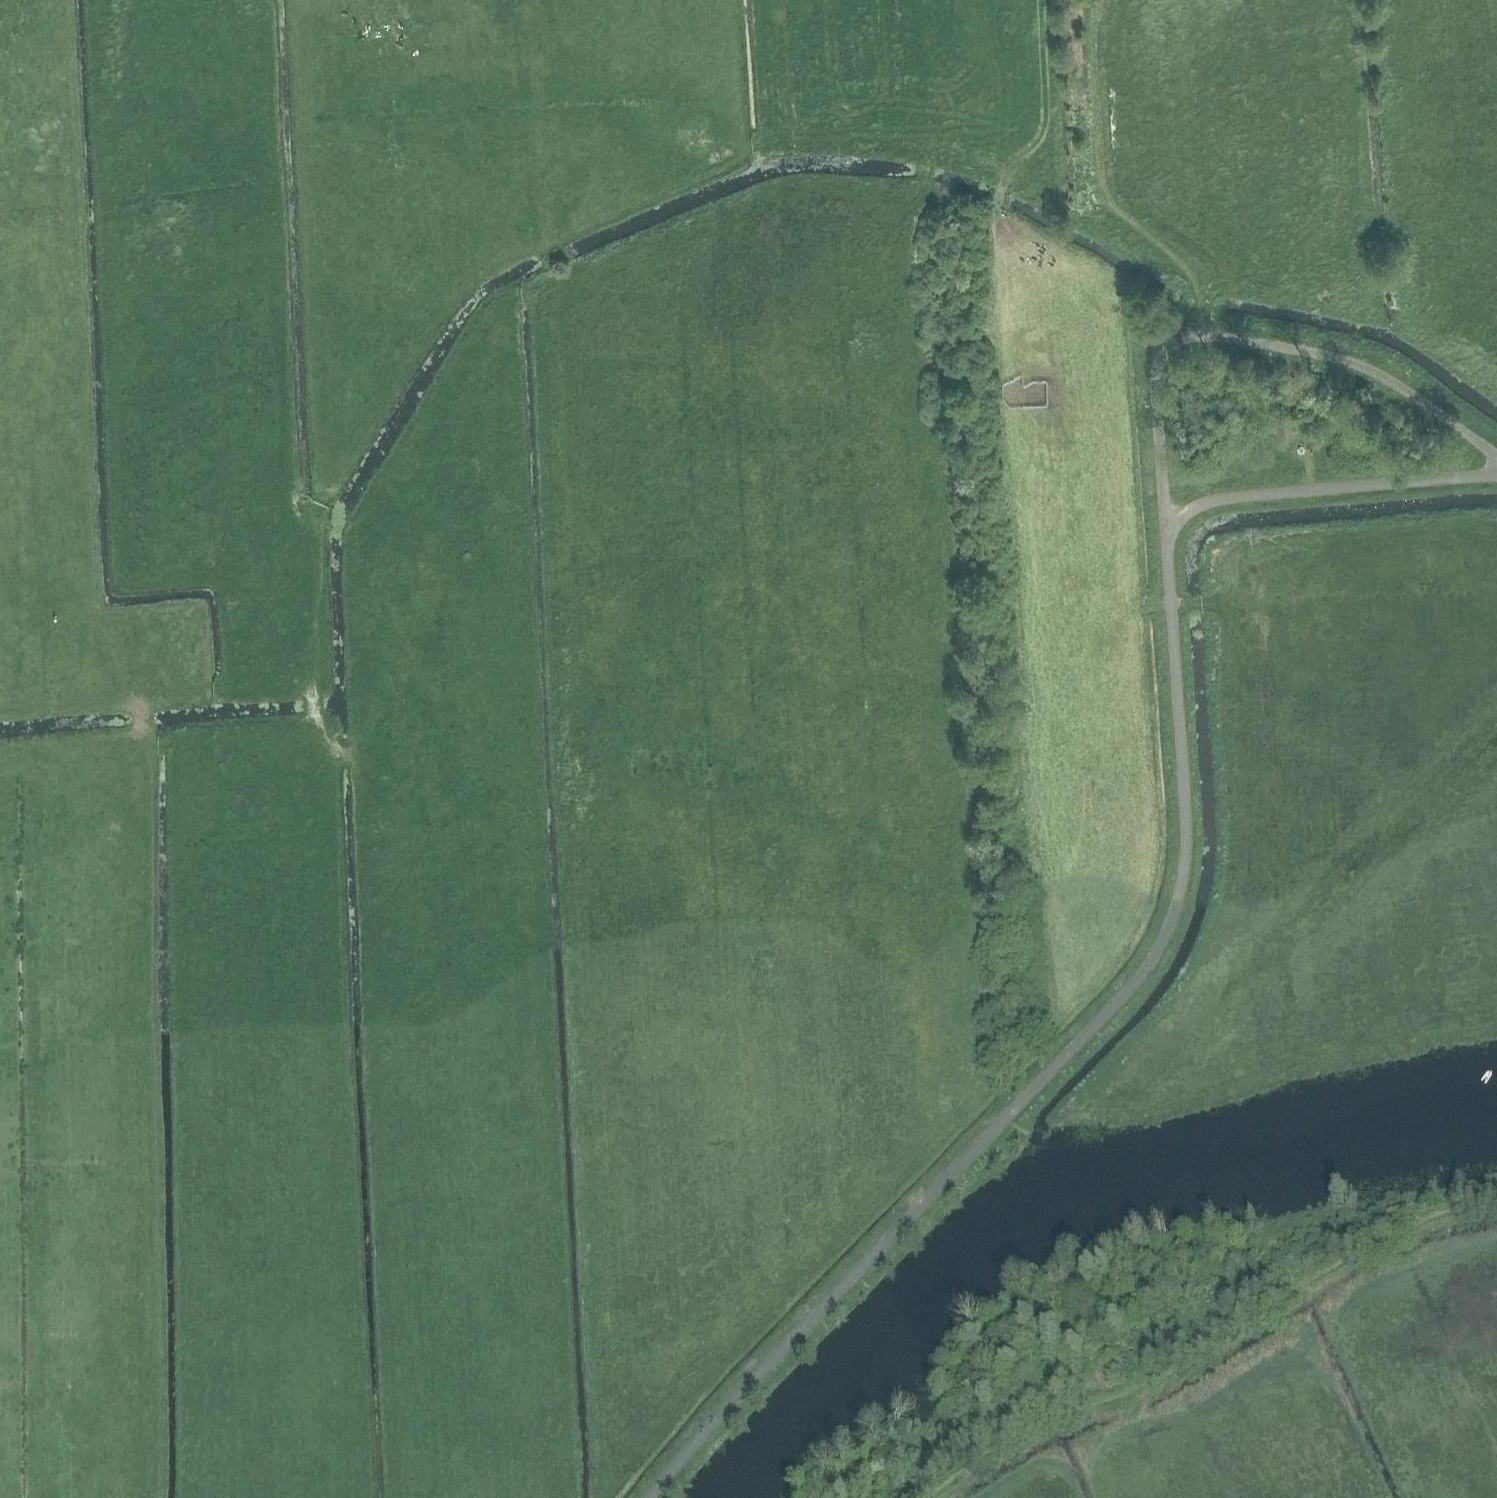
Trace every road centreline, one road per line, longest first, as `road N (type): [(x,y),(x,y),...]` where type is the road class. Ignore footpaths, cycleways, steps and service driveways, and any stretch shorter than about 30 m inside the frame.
road 1 (track): [(1207,338),(1206,290),(1189,264),(1114,209),(1105,185),(1096,41),(1108,0)]

